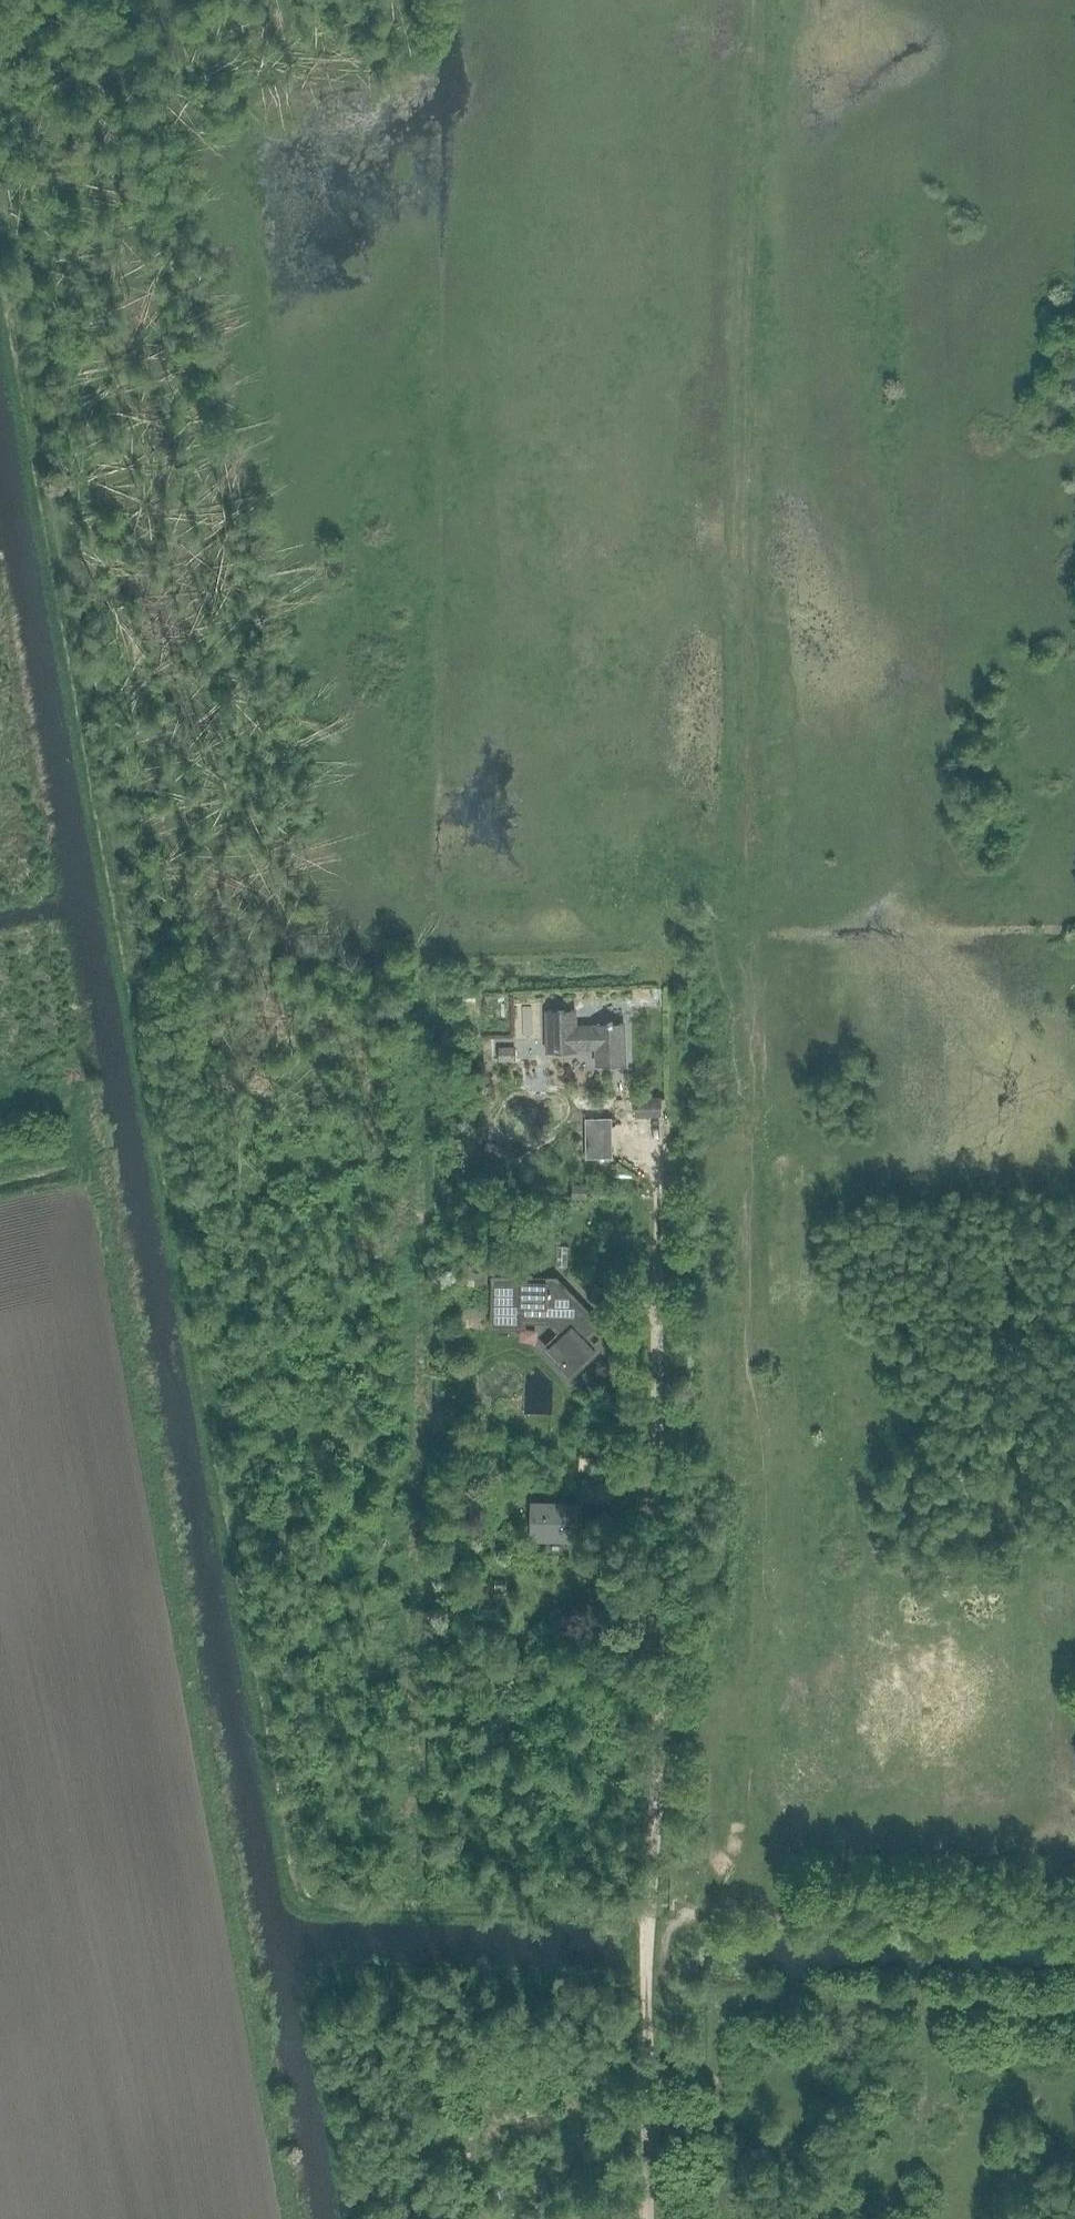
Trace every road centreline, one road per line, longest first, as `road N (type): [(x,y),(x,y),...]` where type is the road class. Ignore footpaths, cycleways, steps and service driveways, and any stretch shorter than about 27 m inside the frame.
road 1 (track): [(644,2218),(660,1189)]

